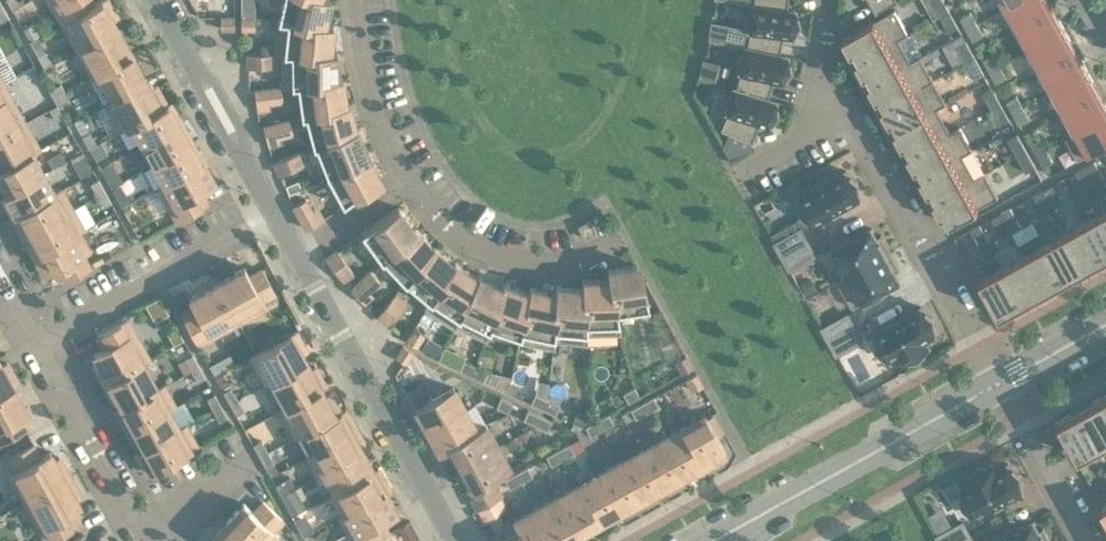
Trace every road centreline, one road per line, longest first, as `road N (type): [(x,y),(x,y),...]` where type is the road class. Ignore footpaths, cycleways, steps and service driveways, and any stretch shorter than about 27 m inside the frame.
road 1 (residential): [(822,64),(1005,382)]
road 2 (tertiary): [(708,540),(1005,382)]
road 3 (residential): [(292,256),(454,540)]
road 4 (residential): [(36,336),(270,214)]
road 5 (residential): [(154,0),(270,214)]
road 6 (residential): [(410,181),(446,226),(486,253),(525,265),(580,260),(617,245)]
road 7 (residential): [(36,336),(144,540)]
road 8 (residential): [(355,0),(375,98),(410,181)]
road 9 (residential): [(1005,382),(1093,540)]
road 10 (residential): [(822,64),(810,126),(743,172)]
road 11 (residential): [(292,256),(410,181)]

